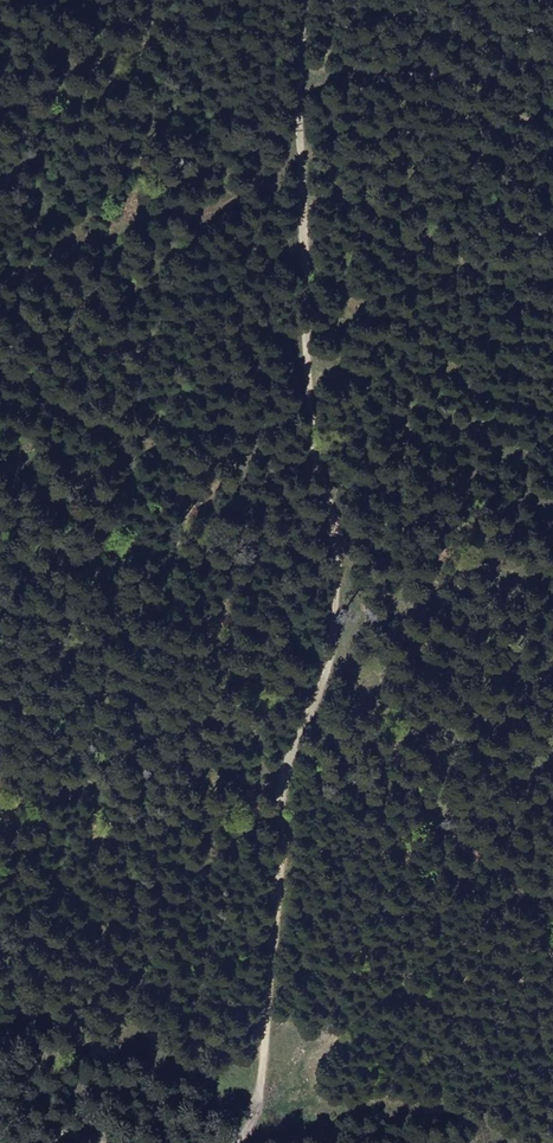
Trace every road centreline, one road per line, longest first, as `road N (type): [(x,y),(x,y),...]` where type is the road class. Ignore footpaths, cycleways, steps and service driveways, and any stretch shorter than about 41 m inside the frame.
road 1 (track): [(231,1142),(266,1061),(282,776),(336,625),(307,332),(306,0)]
road 2 (track): [(0,1114),(149,1142)]

